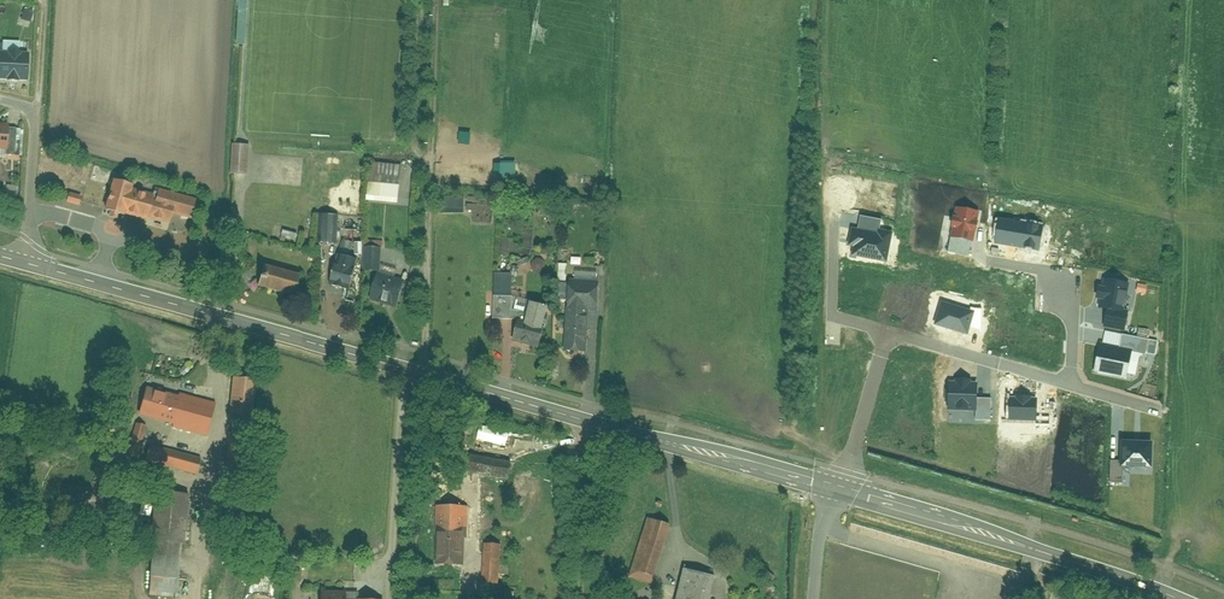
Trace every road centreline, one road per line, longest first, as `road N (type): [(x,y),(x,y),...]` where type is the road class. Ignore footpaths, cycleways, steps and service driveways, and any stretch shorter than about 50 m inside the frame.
road 1 (secondary): [(25,264),(837,492)]
road 2 (secondary): [(837,492),(1176,598)]
road 3 (residential): [(888,335),(1072,386)]
road 4 (residential): [(25,264),(33,110),(0,102)]
road 5 (residential): [(1072,386),(1073,317),(1061,291),(1041,271),(994,264)]
road 6 (residential): [(837,492),(888,335)]
road 7 (residential): [(888,335),(831,318),(834,221)]

